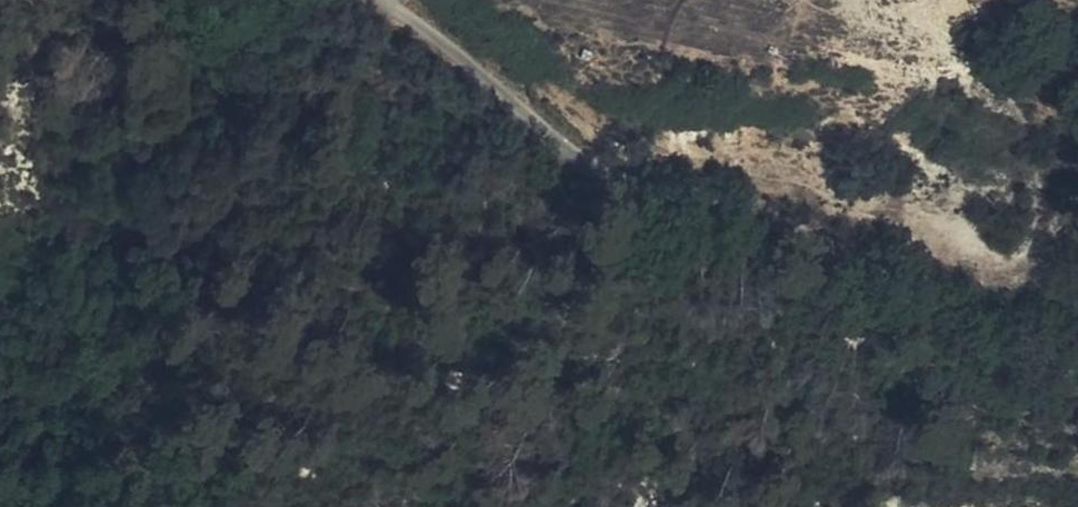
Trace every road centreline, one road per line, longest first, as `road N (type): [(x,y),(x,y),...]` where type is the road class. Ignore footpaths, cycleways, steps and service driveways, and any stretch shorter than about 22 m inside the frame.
road 1 (track): [(416,0),(623,158),(884,275),(1077,402)]

